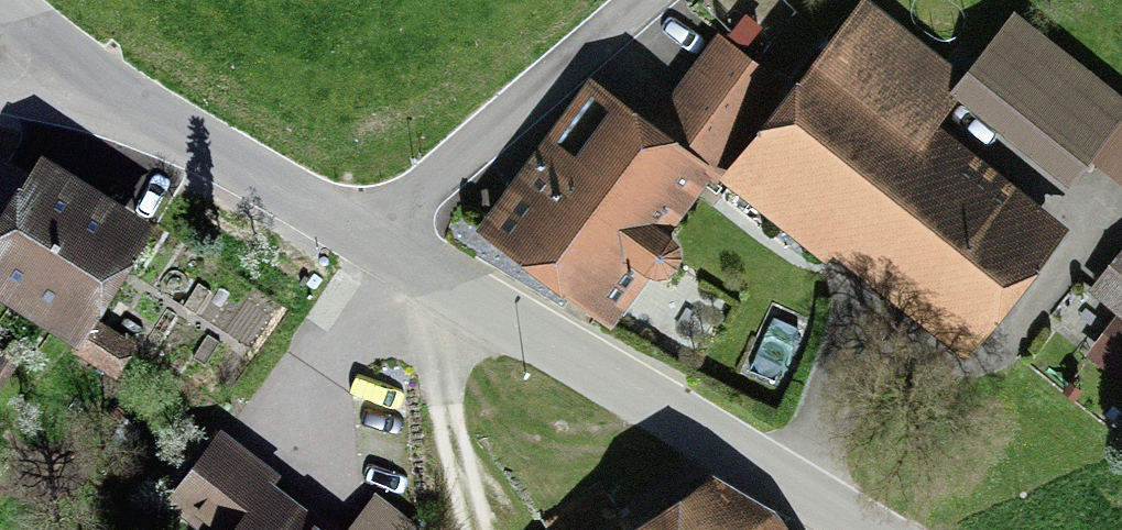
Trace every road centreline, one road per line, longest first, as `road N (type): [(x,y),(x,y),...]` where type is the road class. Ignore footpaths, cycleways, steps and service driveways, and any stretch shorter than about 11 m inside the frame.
road 1 (tertiary): [(378,246),(867,529)]
road 2 (residential): [(378,246),(637,0)]
road 3 (tertiary): [(101,80),(378,246)]
road 4 (tertiary): [(0,1),(101,80)]

